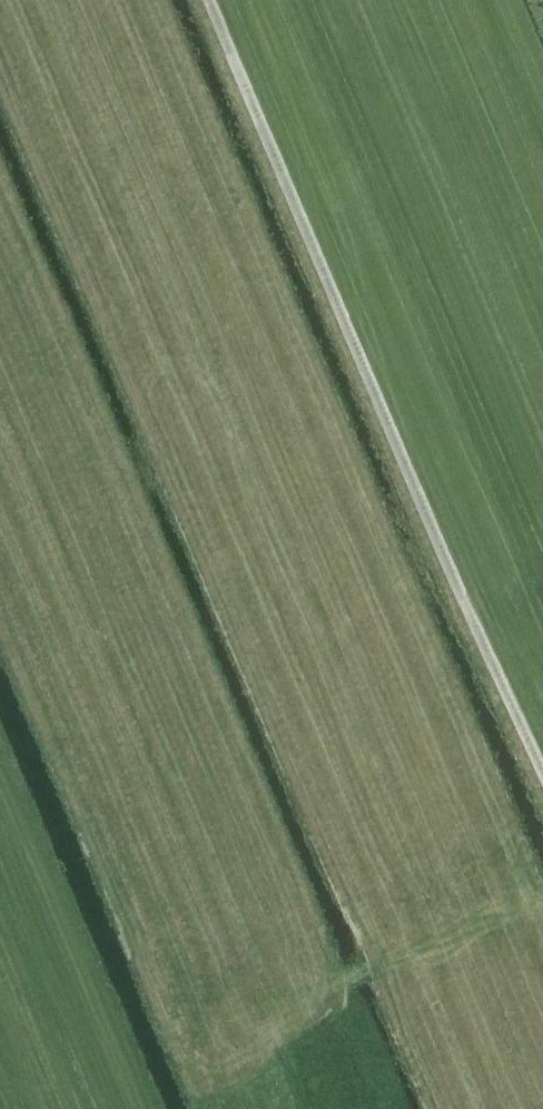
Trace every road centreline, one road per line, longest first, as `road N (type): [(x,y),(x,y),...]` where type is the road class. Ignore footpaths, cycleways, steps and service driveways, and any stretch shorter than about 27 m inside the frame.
road 1 (track): [(542,769),(208,0)]

